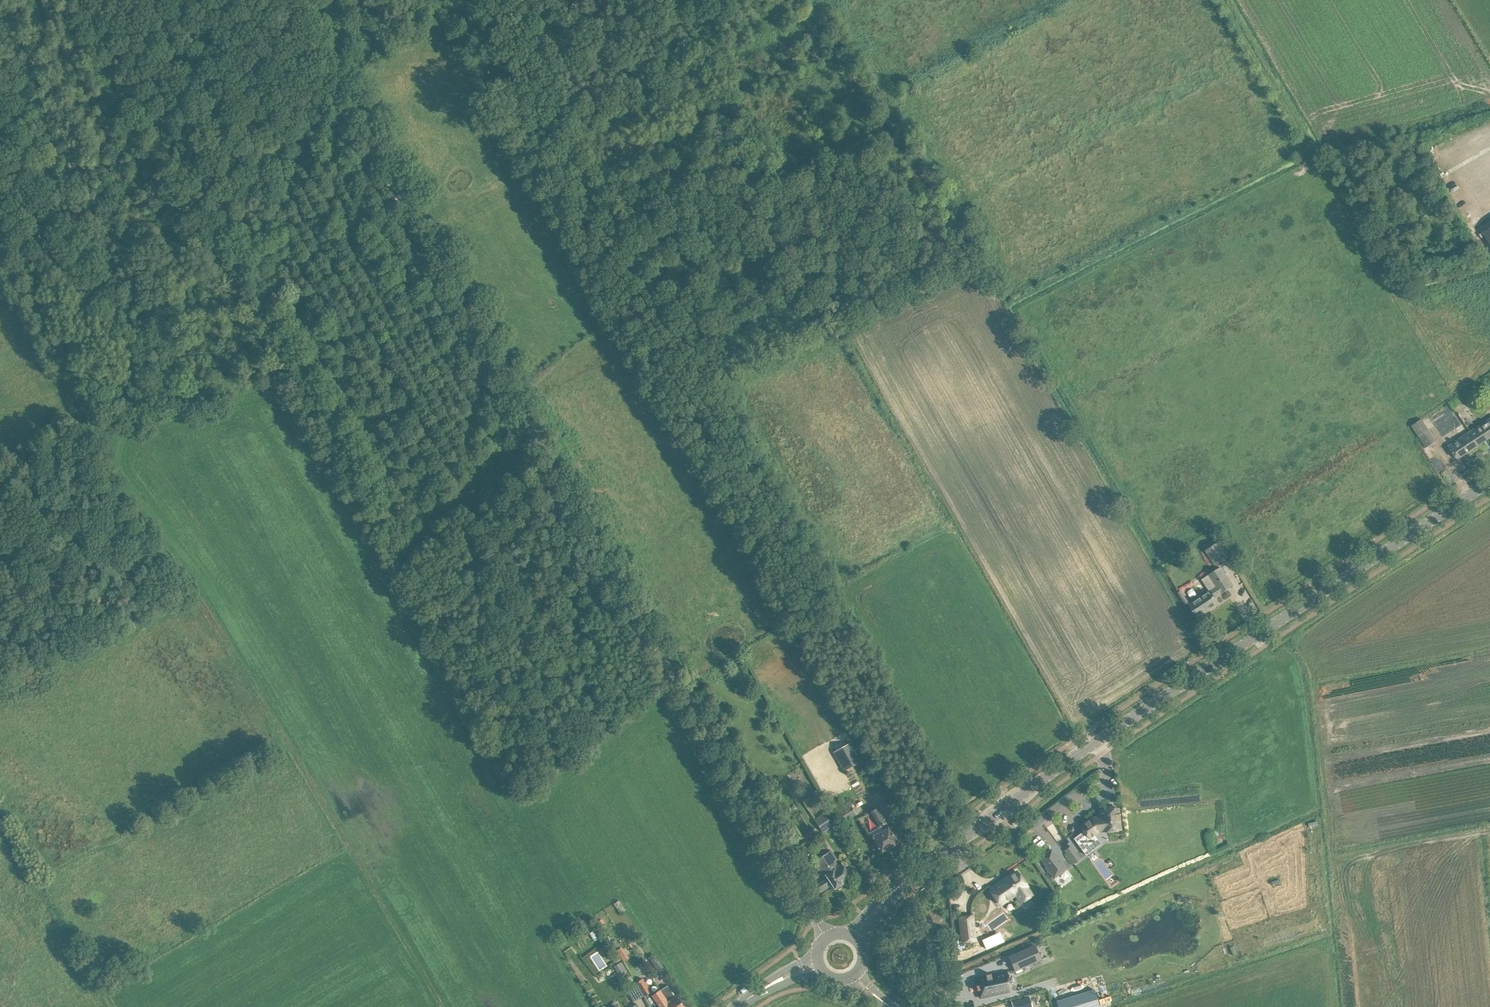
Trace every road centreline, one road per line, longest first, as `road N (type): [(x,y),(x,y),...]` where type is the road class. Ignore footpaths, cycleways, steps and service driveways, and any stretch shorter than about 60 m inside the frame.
road 1 (unclassified): [(824,935),(289,0)]
road 2 (tertiary): [(855,933),(905,882),(1060,766),(1489,482)]

